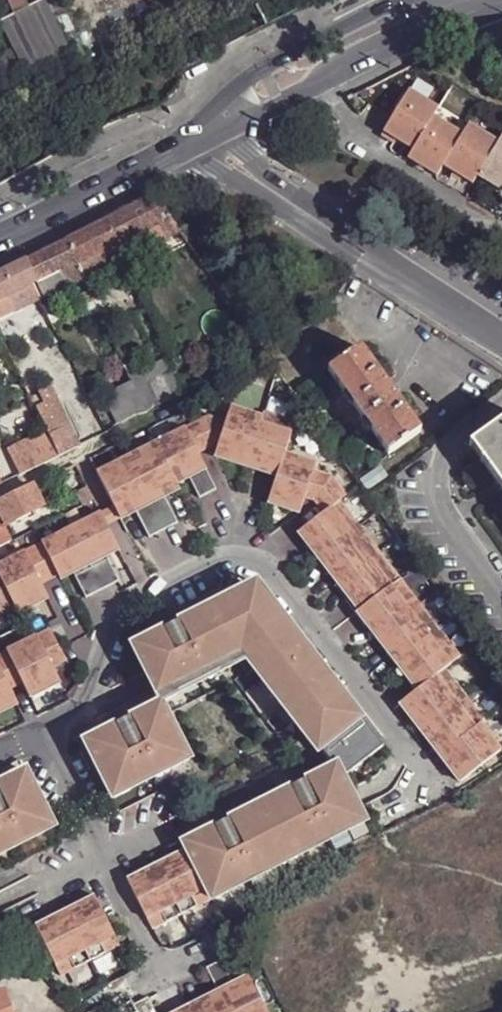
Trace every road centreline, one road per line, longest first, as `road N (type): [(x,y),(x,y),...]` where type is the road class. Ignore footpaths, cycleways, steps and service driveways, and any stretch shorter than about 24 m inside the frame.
road 1 (tertiary): [(222,123),(321,83),(389,44),(501,6)]
road 2 (residential): [(501,339),(270,191)]
road 3 (tertiary): [(408,0),(269,70),(237,93),(222,123)]
road 4 (tertiary): [(0,238),(175,150)]

